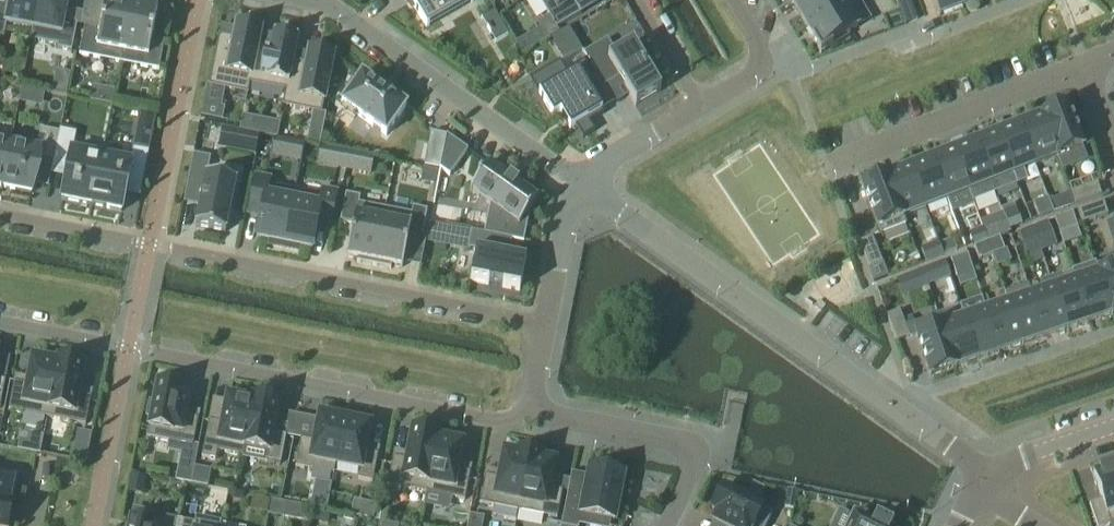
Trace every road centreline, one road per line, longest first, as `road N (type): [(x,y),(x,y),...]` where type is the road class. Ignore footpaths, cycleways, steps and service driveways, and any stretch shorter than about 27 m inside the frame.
road 1 (residential): [(546,327),(0,216)]
road 2 (residential): [(0,320),(499,421),(531,411)]
road 3 (residential): [(988,476),(583,189)]
road 4 (residential): [(583,189),(332,10)]
road 5 (residential): [(824,168),(1084,67)]
road 6 (residential): [(666,525),(693,467),(685,445),(531,411)]
road 7 (residential): [(700,109),(759,66),(757,45),(730,0)]
road 8 (residential): [(546,327),(567,213),(583,189)]
road 9 (residential): [(583,189),(599,165),(700,109)]
road 10 (tertiary): [(1113,428),(988,476)]
road 11 (residential): [(638,0),(700,109)]

